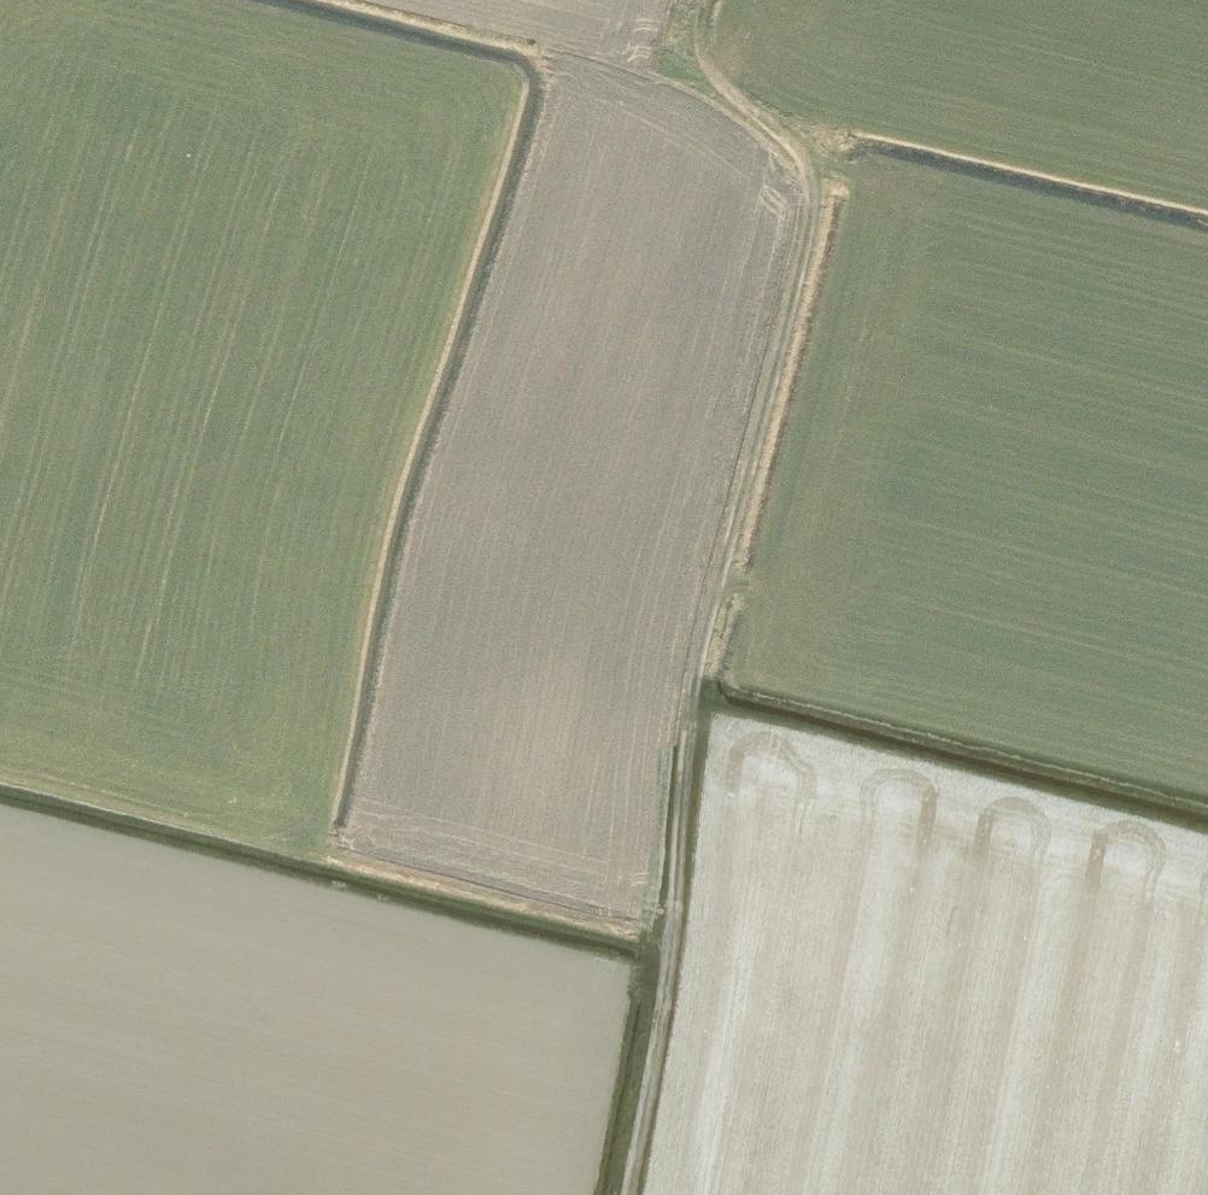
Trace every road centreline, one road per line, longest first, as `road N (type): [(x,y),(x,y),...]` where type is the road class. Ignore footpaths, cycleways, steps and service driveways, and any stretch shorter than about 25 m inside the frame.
road 1 (track): [(629,1194),(676,922),(696,681),(810,225),(808,167),(709,67),(699,31),(708,0)]

